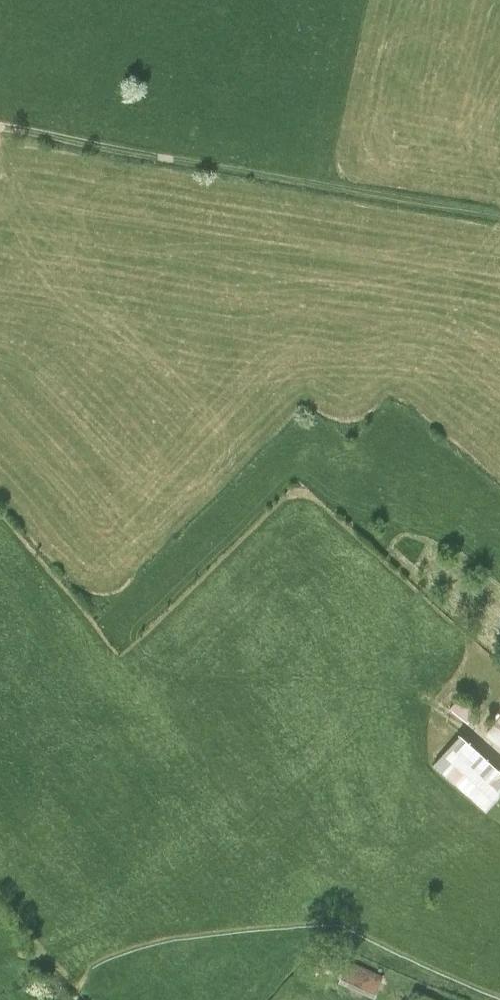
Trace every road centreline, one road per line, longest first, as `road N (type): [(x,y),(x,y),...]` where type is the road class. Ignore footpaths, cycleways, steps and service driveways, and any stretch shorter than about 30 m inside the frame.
road 1 (track): [(0,127),(499,219)]

